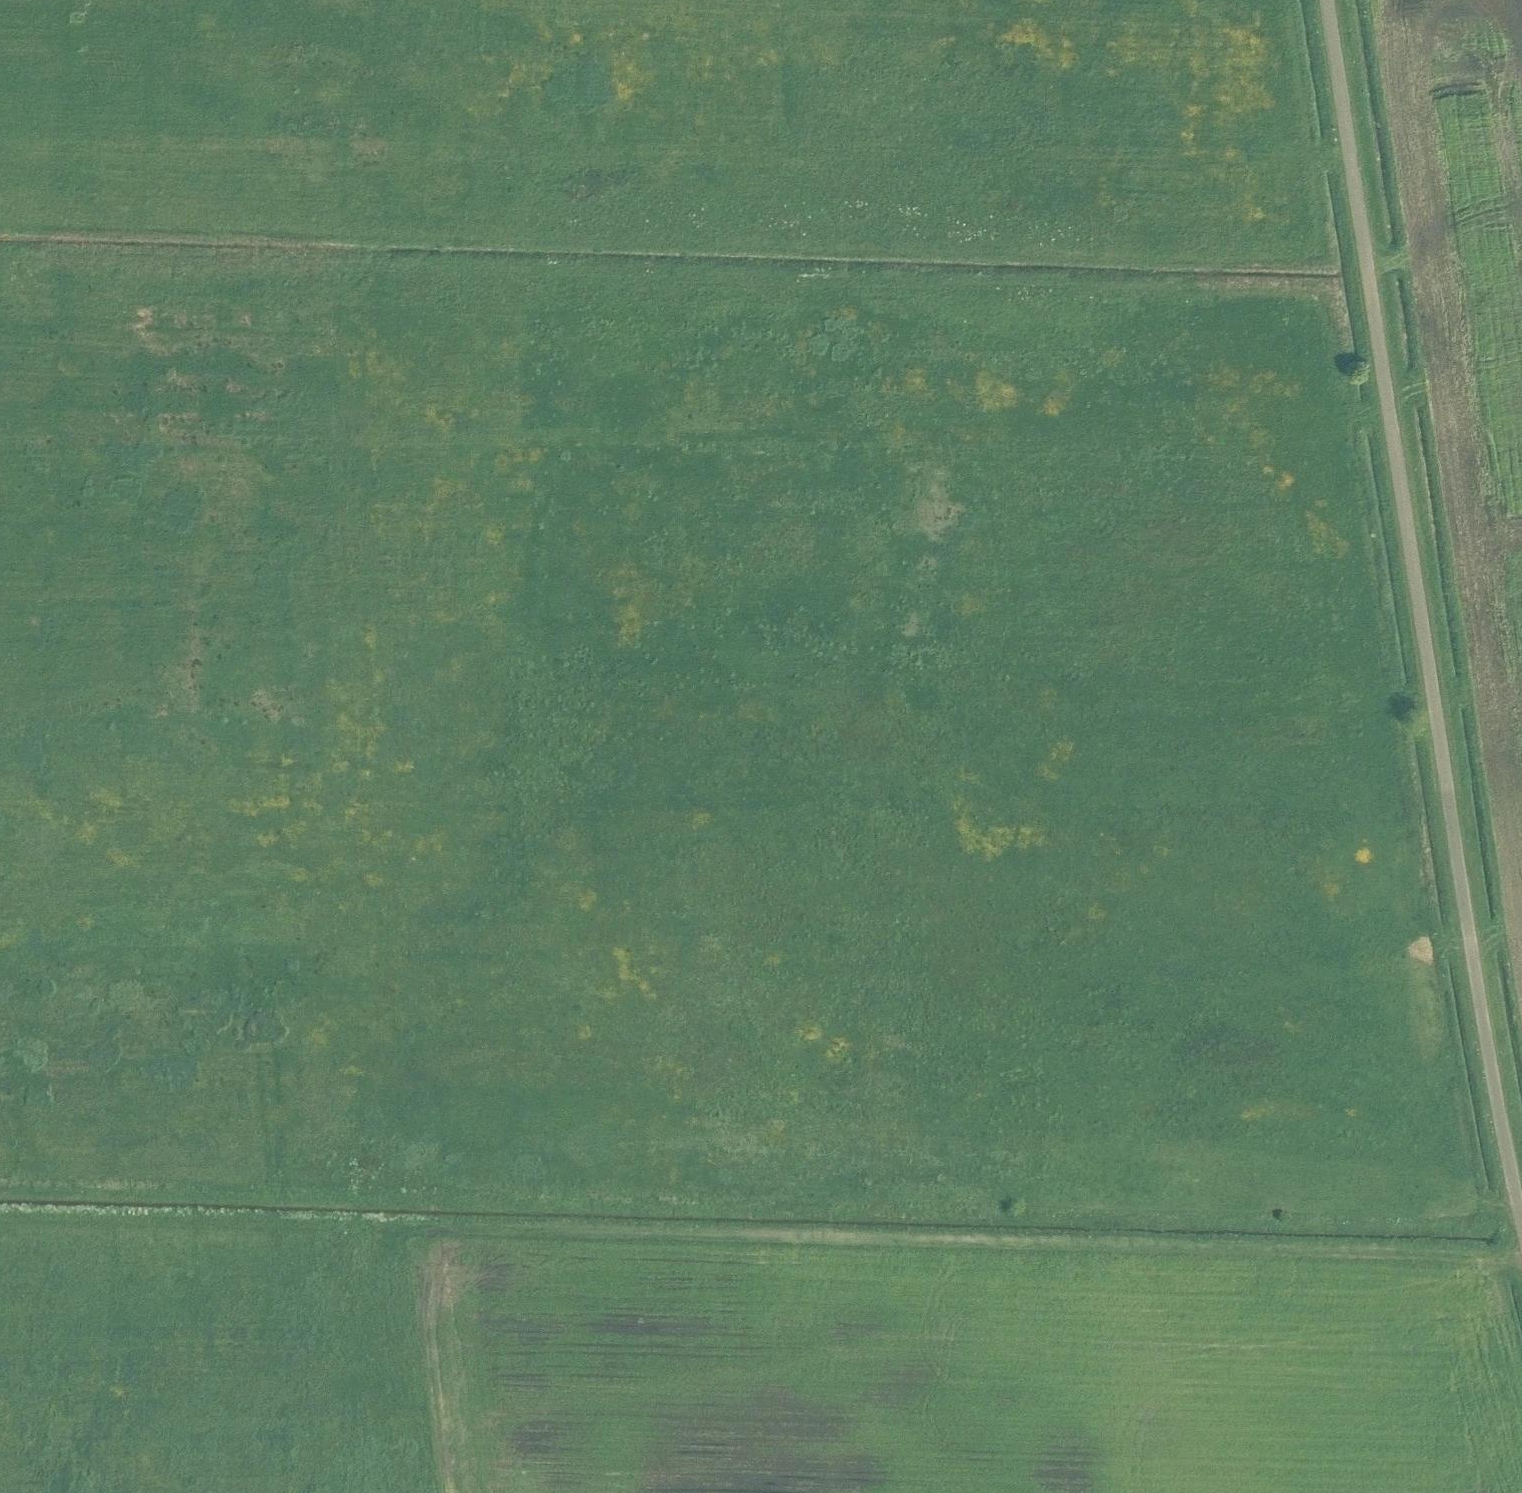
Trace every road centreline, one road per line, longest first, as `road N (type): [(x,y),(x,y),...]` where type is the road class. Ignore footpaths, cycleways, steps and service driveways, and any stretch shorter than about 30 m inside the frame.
road 1 (unclassified): [(1325,0),(1521,1226)]

